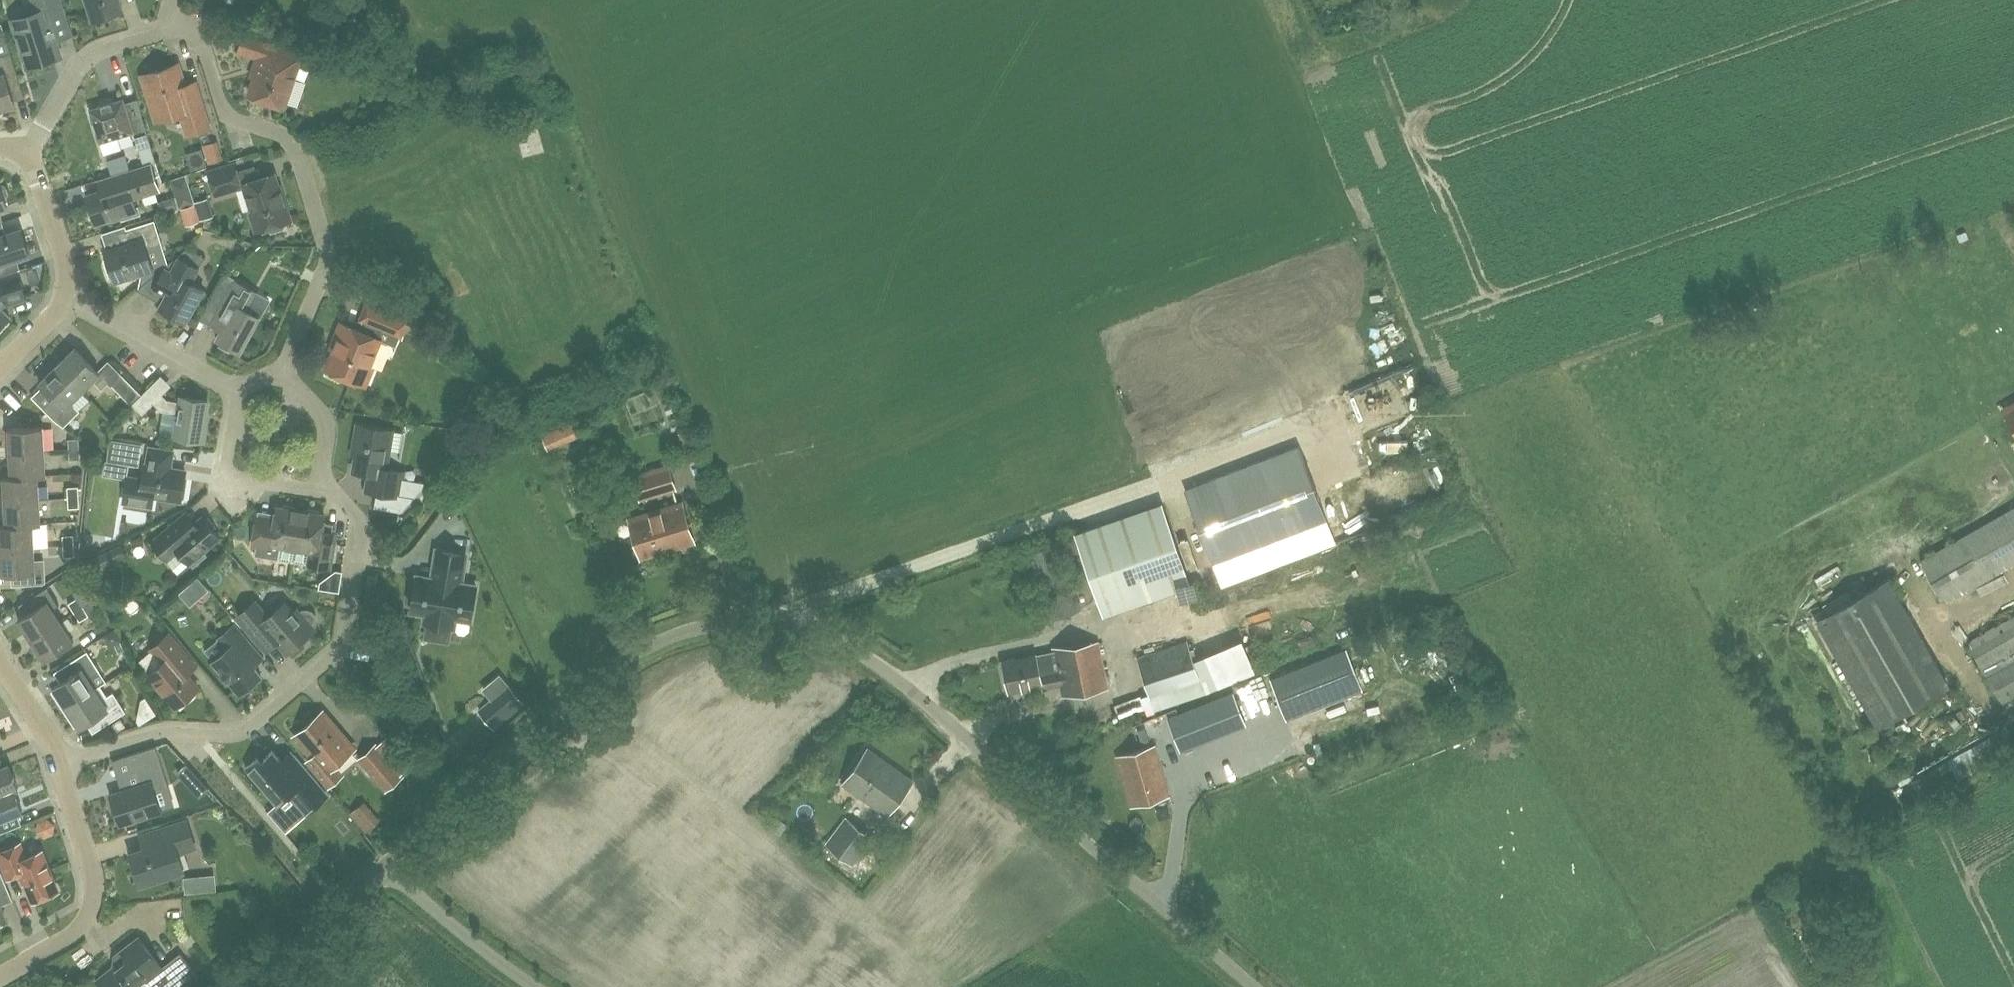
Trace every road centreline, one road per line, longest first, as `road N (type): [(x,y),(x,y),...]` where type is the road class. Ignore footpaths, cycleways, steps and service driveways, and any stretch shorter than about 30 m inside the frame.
road 1 (unclassified): [(385,863),(594,675),(681,633),(778,625),(866,657),(921,698),(1253,986)]
road 2 (residential): [(62,764),(162,733),(231,737),(258,727),(344,649),(365,521),(349,503),(322,496)]
road 3 (residential): [(282,379),(332,247),(301,159),(286,139),(229,126),(196,31)]
road 4 (residential): [(0,978),(79,933),(97,897),(62,764)]
road 5 (residential): [(28,150),(88,54),(177,25)]
road 6 (unclassified): [(540,986),(489,955),(385,863)]
road 7 (residential): [(234,405),(69,311)]
road 8 (unclassified): [(263,986),(385,863)]
road 9 (residential): [(69,311),(71,282),(28,150)]
road 10 (residential): [(322,496),(242,484),(232,474),(234,405)]
road 11 (residential): [(282,379),(311,400),(329,430),(322,496)]

